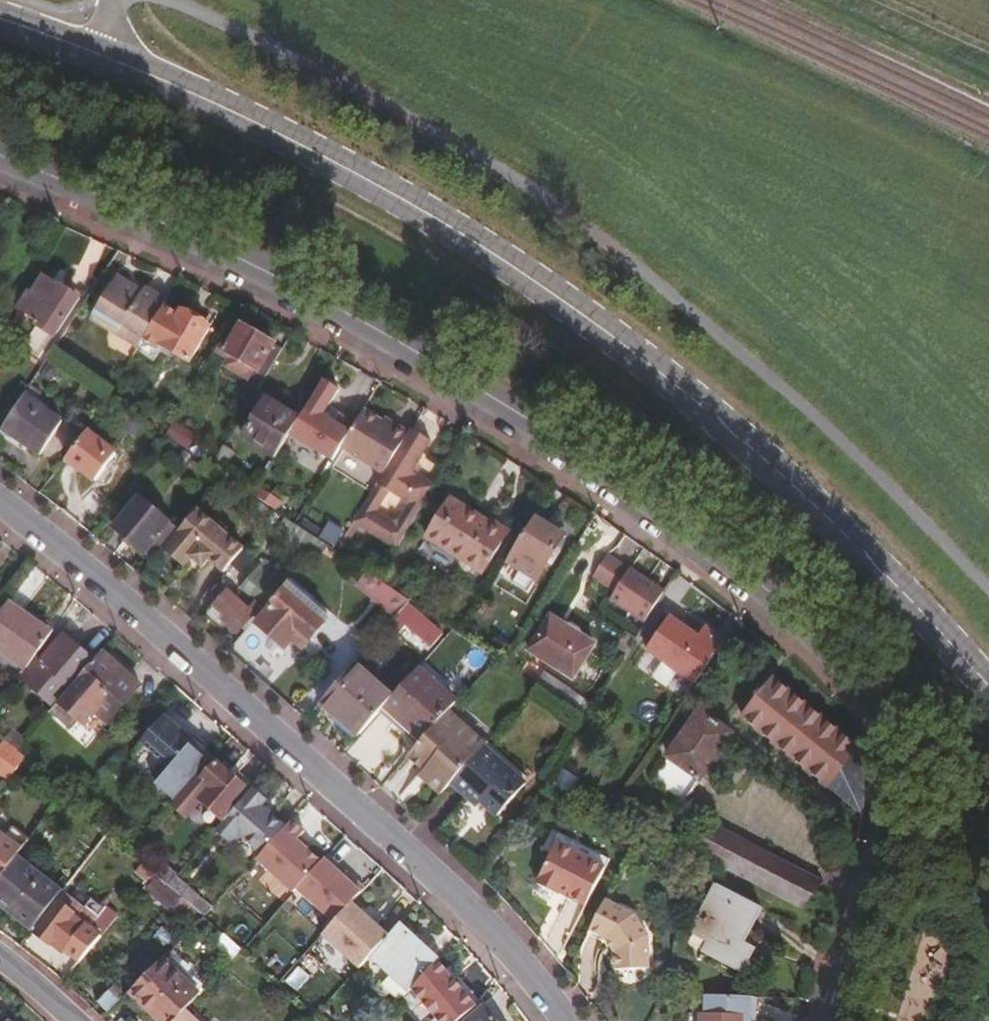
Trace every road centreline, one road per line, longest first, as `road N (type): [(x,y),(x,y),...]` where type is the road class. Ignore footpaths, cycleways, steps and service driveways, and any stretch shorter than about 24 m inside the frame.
road 1 (tertiary): [(0,152),(205,237),(491,392),(767,584),(839,653),(875,697),(894,737),(898,780),(881,884),(839,1020)]
road 2 (secondary): [(128,67),(349,173),(704,393),(938,619),(988,681)]
road 3 (residential): [(0,493),(116,584),(422,856),(506,937),(572,1020)]
road 4 (secondary): [(0,21),(128,67)]

